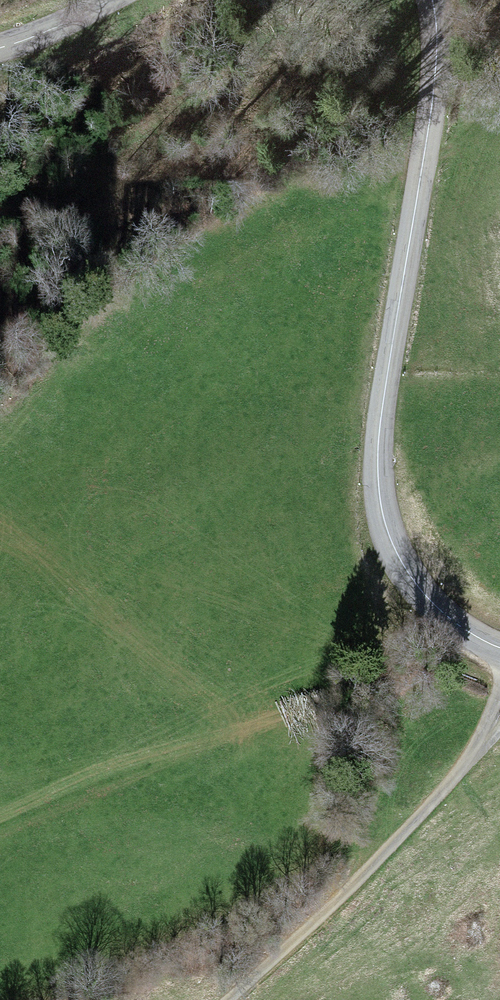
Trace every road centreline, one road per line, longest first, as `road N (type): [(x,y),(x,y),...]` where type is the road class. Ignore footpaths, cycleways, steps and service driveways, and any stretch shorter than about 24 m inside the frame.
road 1 (tertiary): [(432,0),(433,95),(382,415),(379,487),(389,536),(413,579),(457,624),(499,648)]
road 2 (unclassified): [(499,715),(389,852),(229,999)]
road 3 (tertiary): [(0,48),(111,0)]

